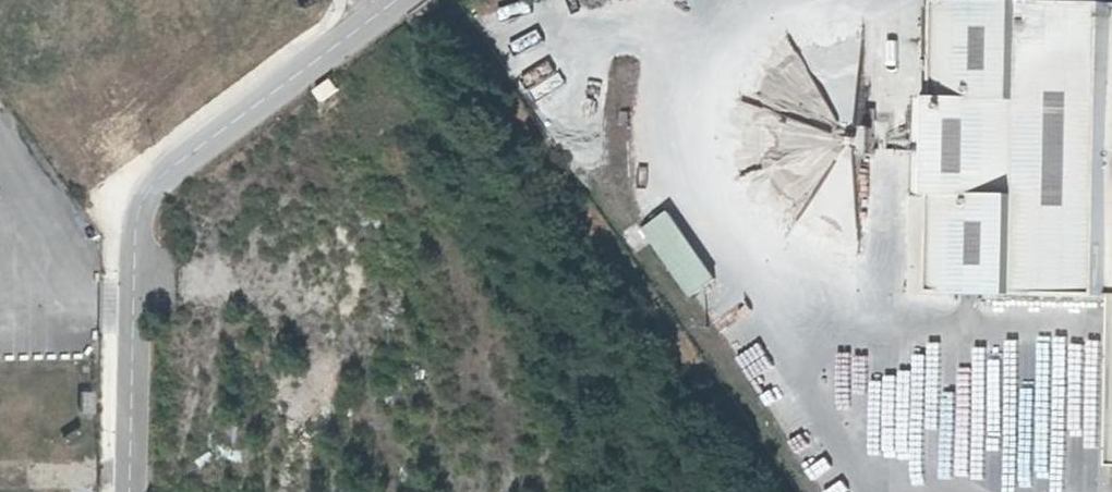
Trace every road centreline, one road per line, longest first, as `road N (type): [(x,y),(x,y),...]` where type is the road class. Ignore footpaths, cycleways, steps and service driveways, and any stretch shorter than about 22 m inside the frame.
road 1 (unclassified): [(385,13),(146,193),(136,491)]

